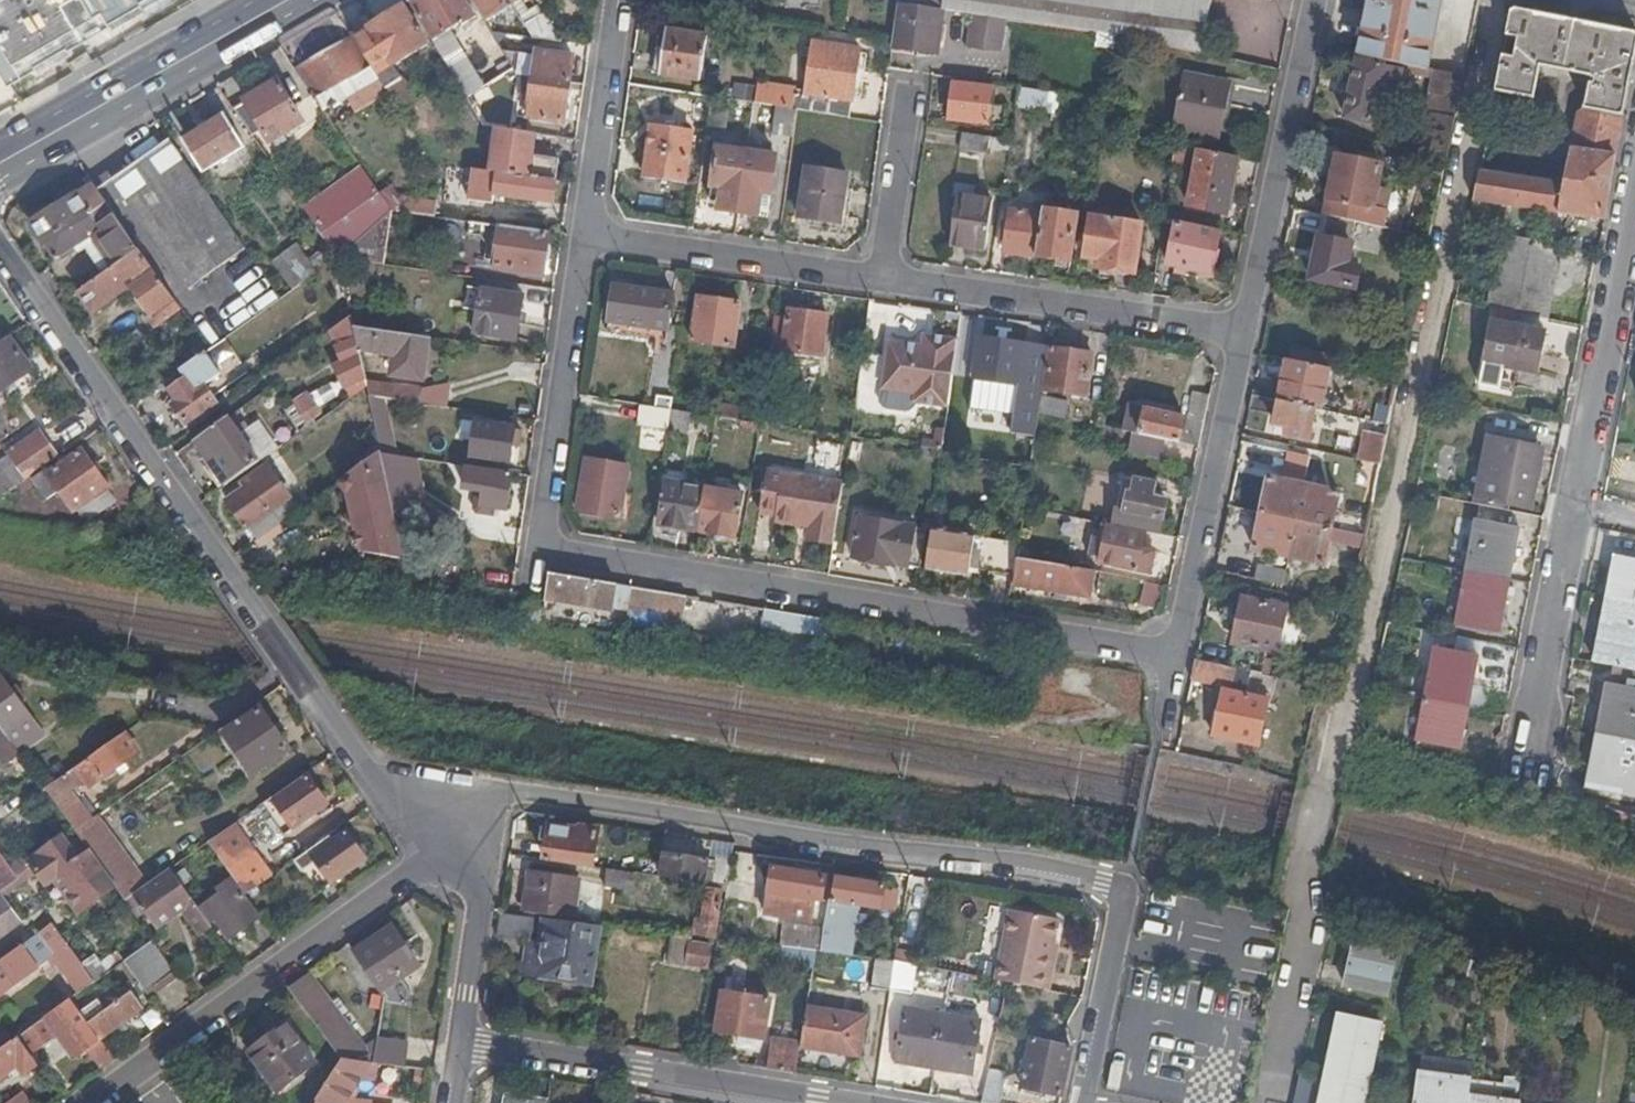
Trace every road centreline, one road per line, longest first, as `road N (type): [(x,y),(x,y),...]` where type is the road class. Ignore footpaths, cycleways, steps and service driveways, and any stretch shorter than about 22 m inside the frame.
road 1 (residential): [(1315,861),(1494,0)]
road 2 (residential): [(465,829),(388,793),(299,680),(0,244)]
road 3 (residential): [(1127,883),(1009,865),(905,860),(502,792),(465,829)]
road 4 (residential): [(1179,653),(535,552)]
road 5 (residential): [(90,1102),(465,829)]
road 6 (residential): [(873,282),(1241,336)]
road 7 (residential): [(462,1044),(809,1102)]
road 8 (residential): [(1241,336),(1317,0)]
road 9 (primary): [(286,0),(0,162)]
road 10 (residential): [(1179,653),(1241,336)]
road 11 (residential): [(535,552),(582,241)]
road 12 (residential): [(1574,506),(1634,199)]
road 13 (residential): [(582,241),(873,282)]
road 14 (residential): [(1522,766),(1574,506)]
road 15 (residential): [(1315,861),(1267,1102)]
road 16 (residential): [(582,241),(619,0)]
road 17 (residential): [(1127,883),(1080,1102)]
road 18 (residential): [(462,1044),(481,892),(465,829)]
road 19 (residential): [(897,93),(873,282)]

